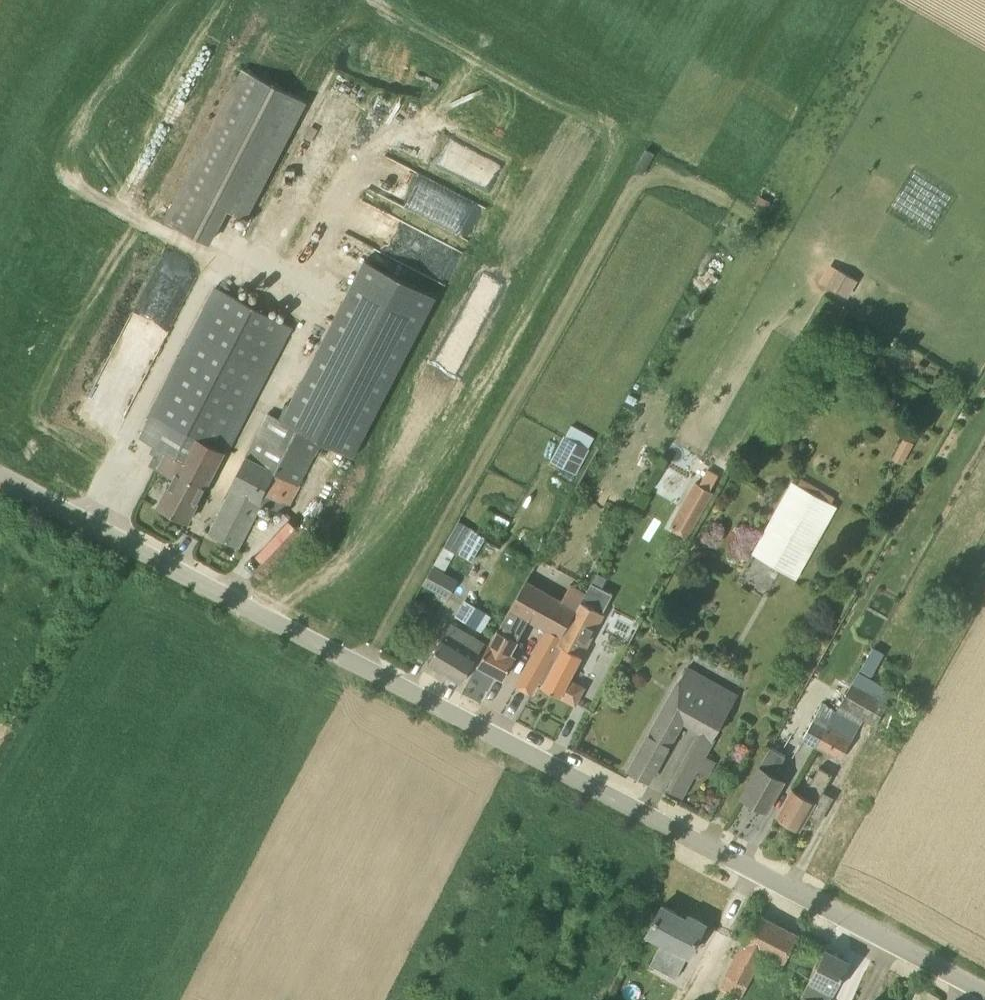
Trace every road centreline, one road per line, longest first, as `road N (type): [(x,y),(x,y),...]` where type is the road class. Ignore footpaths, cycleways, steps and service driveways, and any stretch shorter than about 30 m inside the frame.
road 1 (residential): [(0,477),(984,991)]

